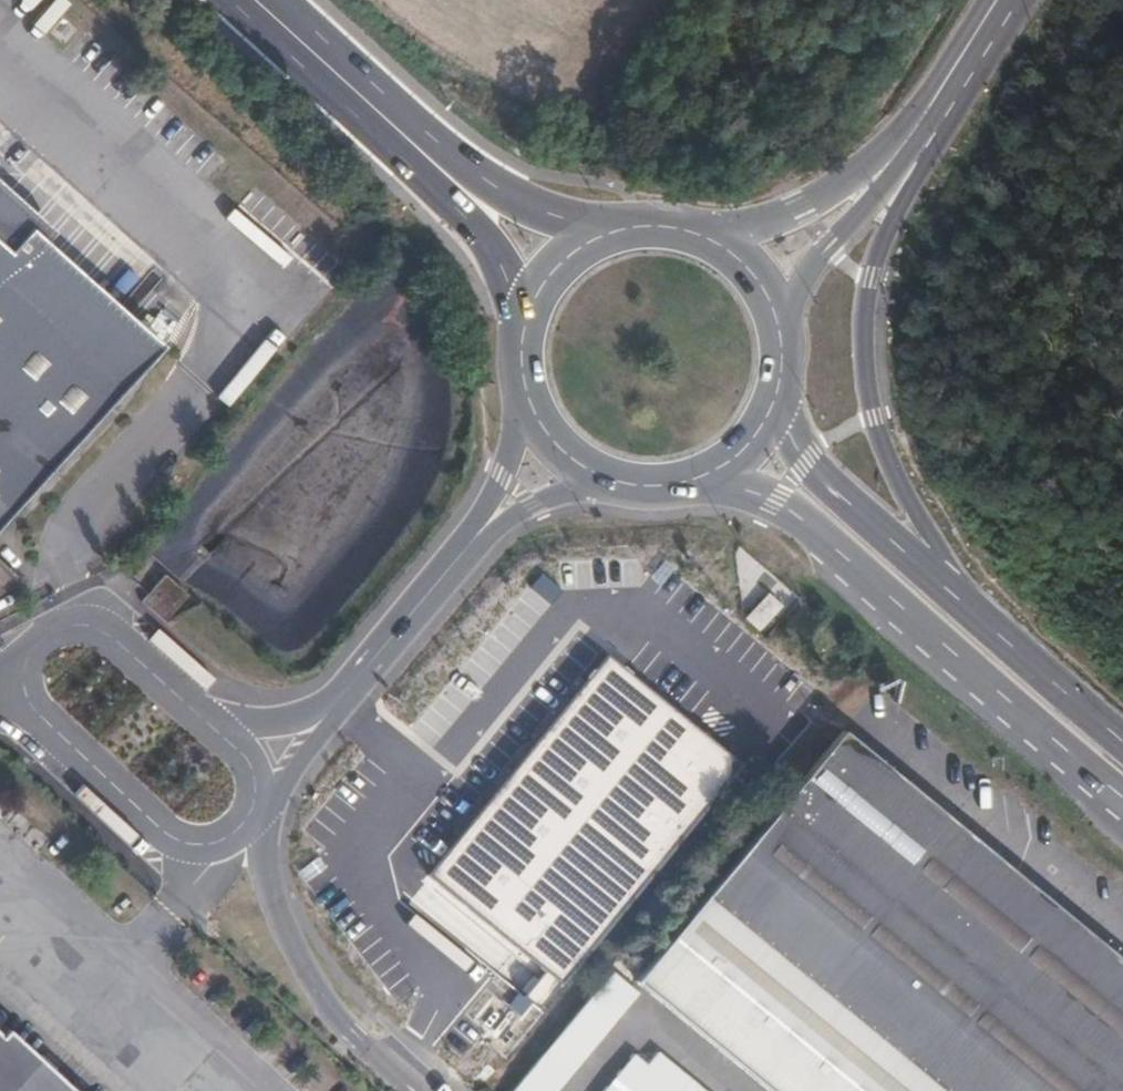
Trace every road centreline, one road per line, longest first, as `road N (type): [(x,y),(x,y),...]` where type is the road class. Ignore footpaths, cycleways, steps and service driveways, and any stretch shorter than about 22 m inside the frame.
road 1 (secondary): [(954,596),(888,459),(873,400),(867,300),(886,241),(1003,0)]
road 2 (secondary): [(694,479),(778,499),(1122,798)]
road 3 (residential): [(414,1090),(326,1007),(305,972),(281,920),(253,816)]
road 4 (residential): [(20,678),(33,711),(175,837),(207,843),(253,816)]
road 5 (secondary): [(954,596),(804,459),(772,407)]
road 6 (secondary): [(254,0),(450,176)]
road 7 (residential): [(216,725),(91,622),(46,633),(20,678)]
road 8 (secondary): [(1122,742),(954,596)]
road 9 (secondary): [(780,330),(890,161)]
road 10 (secondary): [(998,0),(890,161)]
road 11 (secondary): [(890,161),(801,211),(716,242)]
road 12 (residential): [(460,556),(343,692)]
road 13 (residential): [(526,390),(501,471),(460,556)]
road 14 (residential): [(460,556),(536,506),(604,477)]
road 15 (secondary): [(604,234),(450,176)]
road 16 (secondary): [(450,176),(500,257),(526,319)]
road 17 (residential): [(260,804),(343,692)]
road 18 (residential): [(343,692),(290,720),(216,725)]
road 19 (secondary): [(526,390),(563,451),(604,477)]

